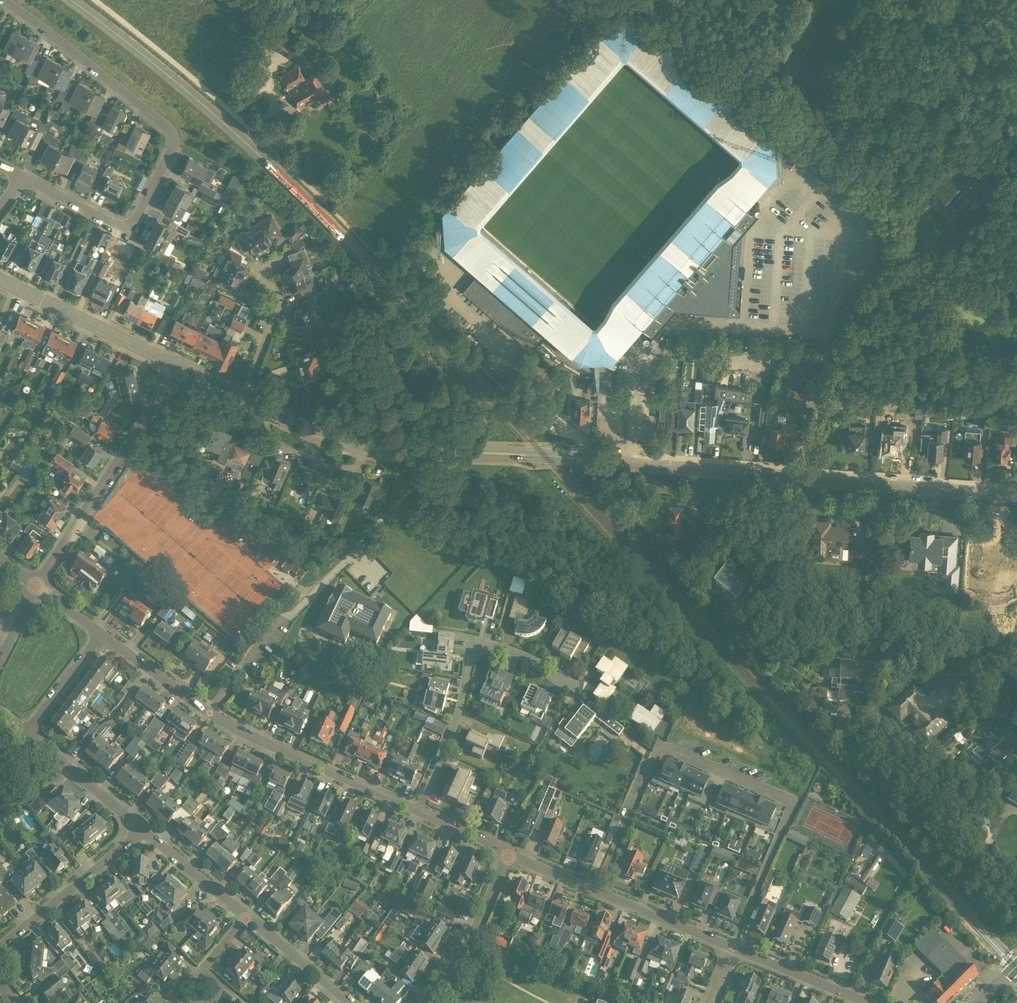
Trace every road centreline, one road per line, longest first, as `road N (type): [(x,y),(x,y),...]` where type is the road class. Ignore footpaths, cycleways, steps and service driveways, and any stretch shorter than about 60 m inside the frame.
road 1 (tertiary): [(794,476),(367,448),(245,397)]
road 2 (residential): [(597,892),(661,747),(793,803),(733,947)]
road 3 (residential): [(22,177),(127,226),(176,143),(170,128),(3,0)]
road 4 (residential): [(922,238),(852,159),(731,65),(629,0)]
road 5 (residential): [(418,810),(480,646),(528,657),(568,684)]
road 6 (unclassified): [(794,476),(870,305),(922,238)]
road 7 (residential): [(1016,910),(963,873),(868,777),(835,717)]
road 8 (residential): [(36,585),(177,364)]
road 9 (residential): [(418,810),(209,713)]
road 10 (tertiary): [(1016,494),(794,476)]
road 11 (unclassified): [(209,713),(279,621),(353,555)]
road 12 (tertiary): [(177,364),(0,280)]
road 13 (residential): [(0,946),(143,830)]
road 14 (unclassified): [(427,1002),(473,935),(508,858)]
road 15 (residential): [(143,830),(24,735)]
road 16 (residential): [(733,947),(597,892)]
road 17 (residential): [(867,1002),(733,947)]
road 18 (residential): [(245,920),(143,830)]
road 19 (residential): [(209,713),(102,633)]
road 20 (residential): [(349,1002),(245,920)]
road 21 (residential): [(24,735),(102,633)]

